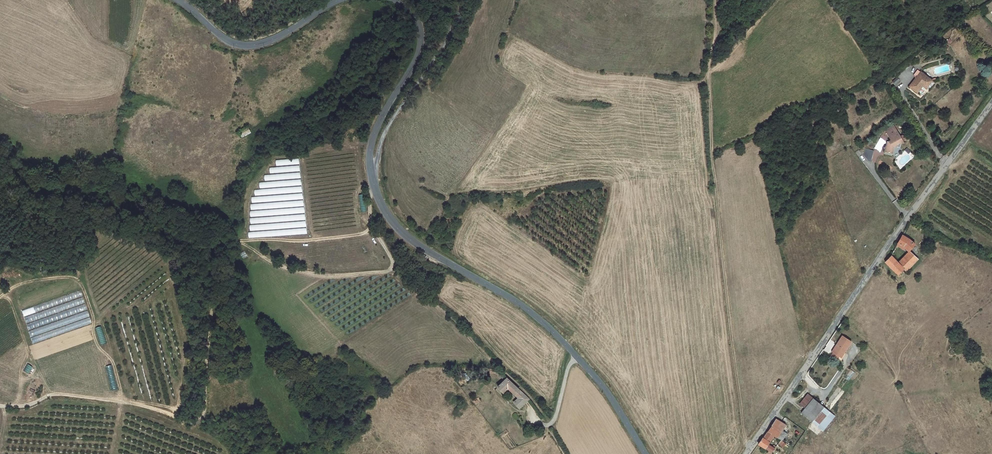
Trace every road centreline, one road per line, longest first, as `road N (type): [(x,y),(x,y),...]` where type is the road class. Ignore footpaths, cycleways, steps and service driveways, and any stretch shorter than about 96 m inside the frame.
road 1 (track): [(0,406),(63,395),(199,420),(210,276),(219,247),(239,241),(281,266),(322,277),(389,271),(391,258),(371,224),(373,189)]
road 2 (unclassified): [(745,453),(991,102)]
road 3 (tertiary): [(373,189),(388,219),(421,250),(531,311),(557,335),(610,396),(646,453)]
road 4 (tertiary): [(392,0),(421,20),(422,39),(373,142),(373,189)]
road 5 (unclassified): [(373,189),(387,129),(464,0)]
road 6 (tertiary): [(174,0),(243,46),(281,35),(340,0)]

